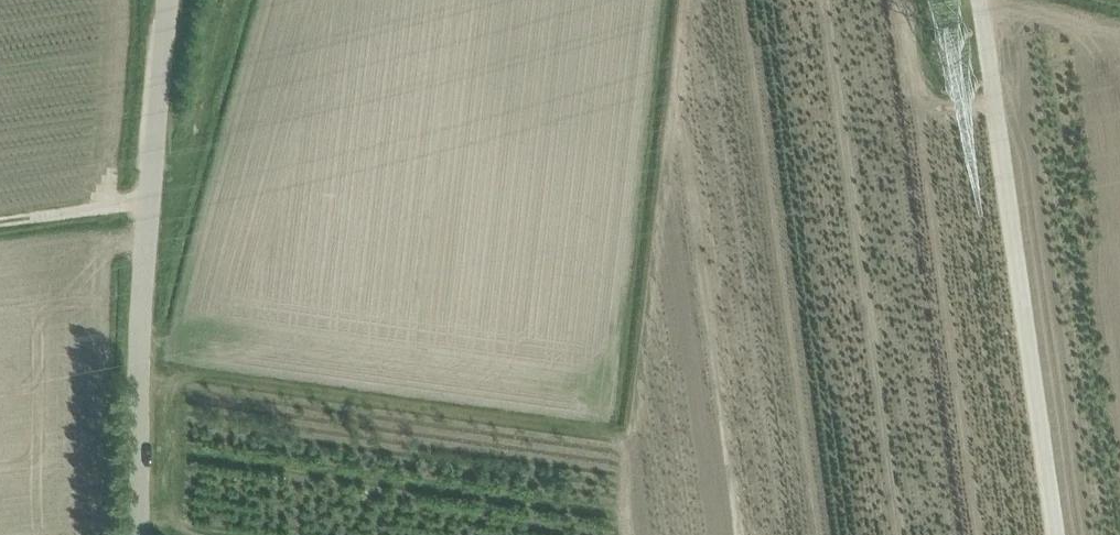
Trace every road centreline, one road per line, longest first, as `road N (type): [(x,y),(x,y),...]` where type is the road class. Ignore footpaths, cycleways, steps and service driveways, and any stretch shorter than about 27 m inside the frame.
road 1 (unclassified): [(138,534),(144,242),(167,0)]

